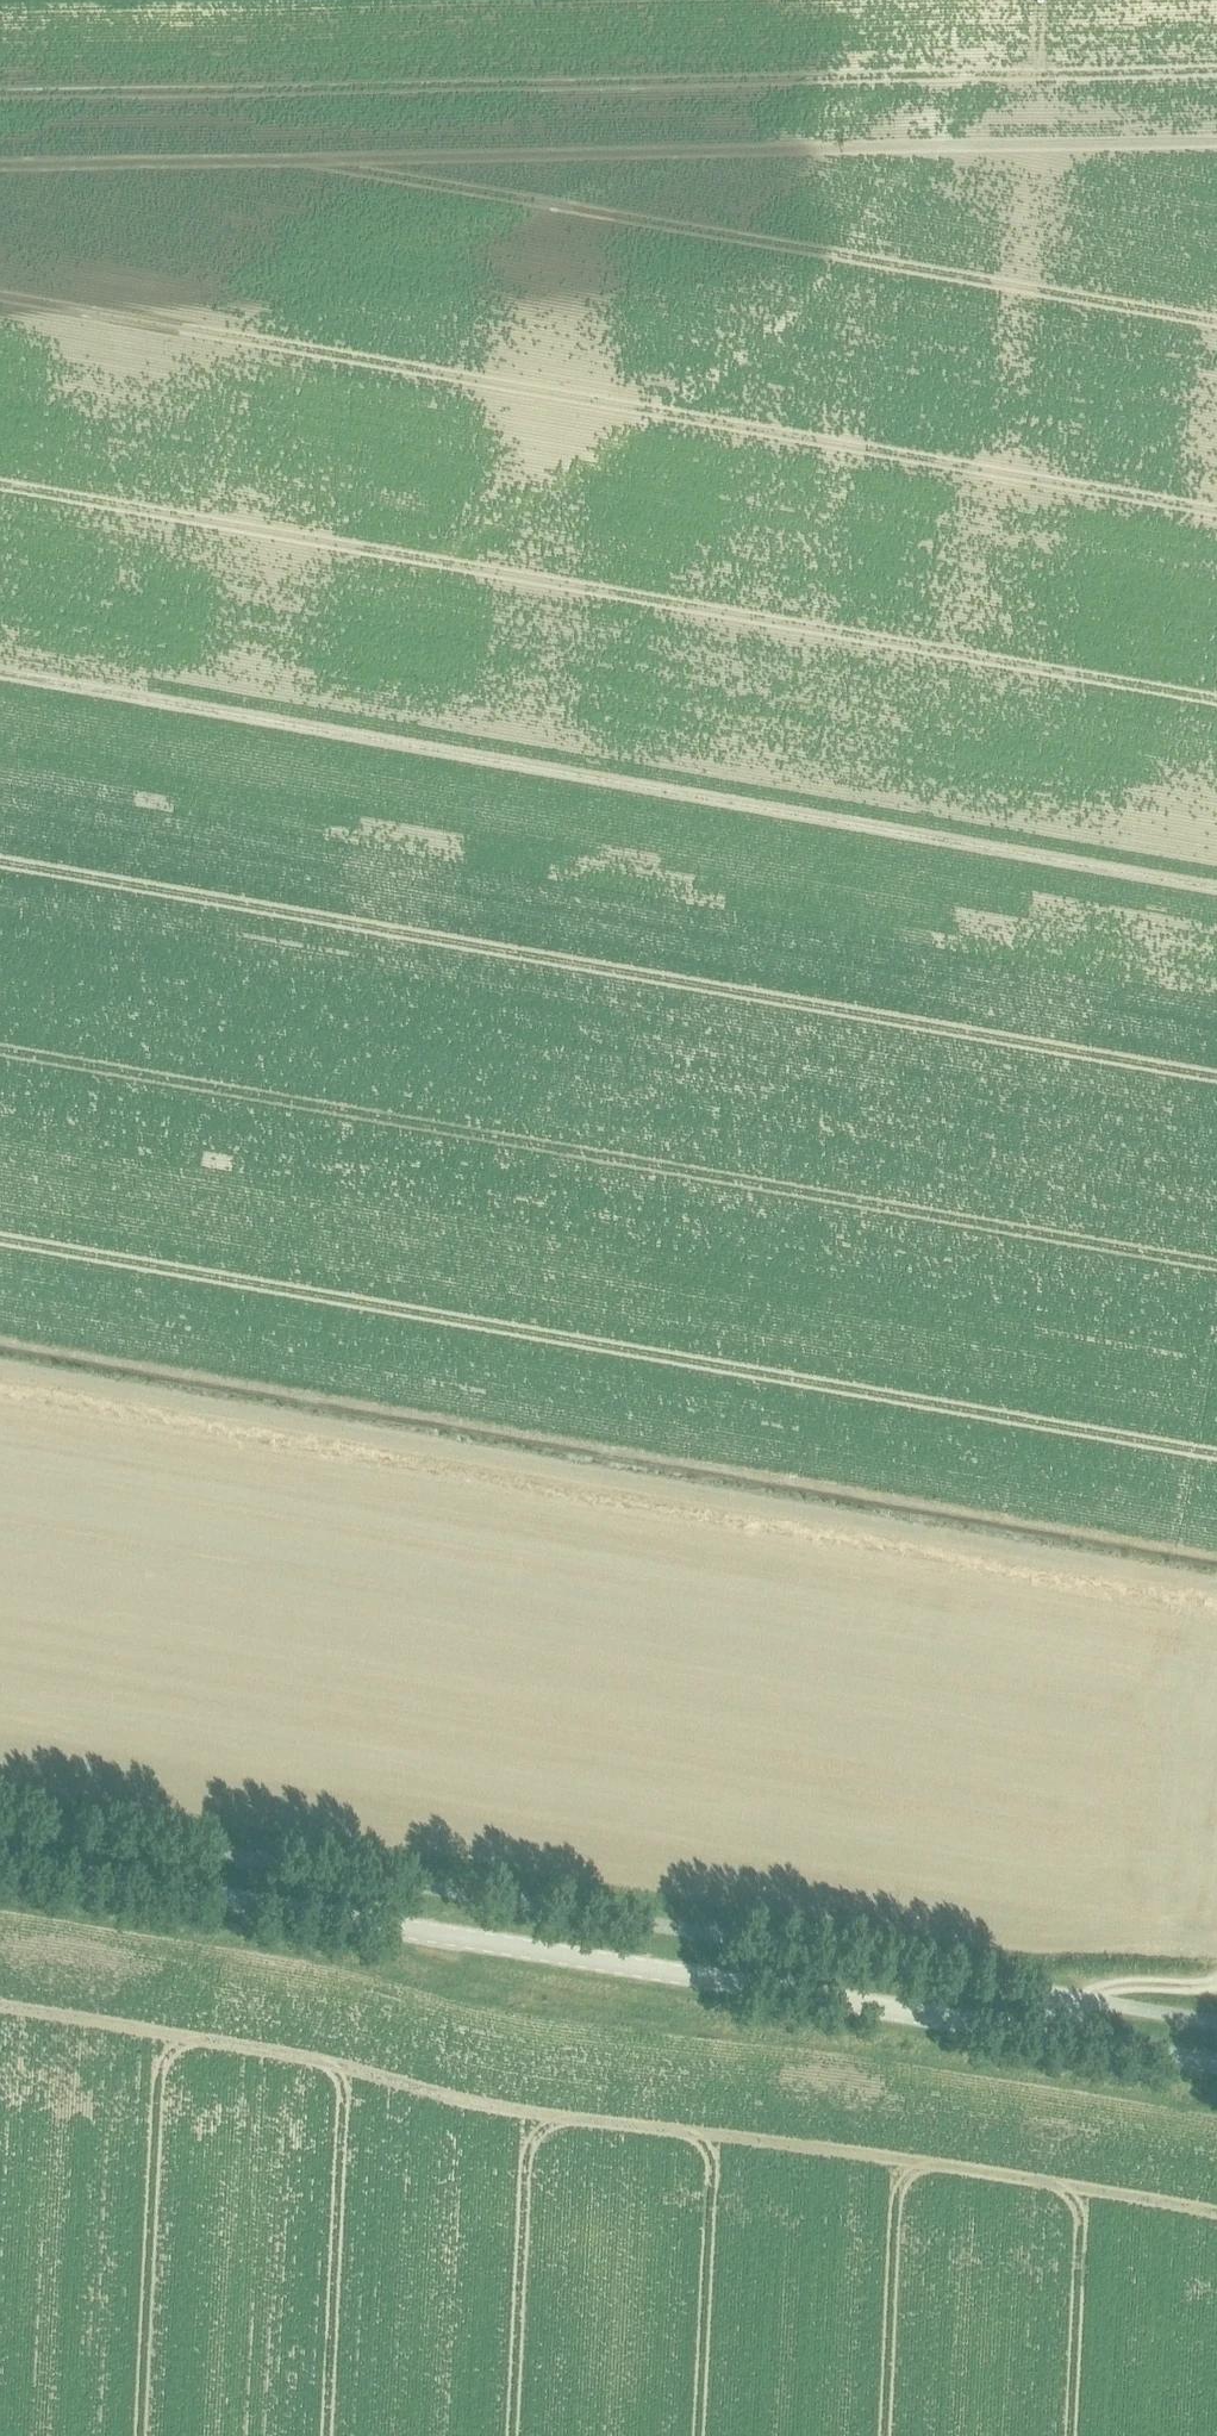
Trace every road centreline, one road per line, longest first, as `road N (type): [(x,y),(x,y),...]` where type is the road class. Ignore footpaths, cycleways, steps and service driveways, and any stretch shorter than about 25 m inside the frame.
road 1 (tertiary): [(0,1860),(1216,2064)]
road 2 (track): [(1059,2038),(1075,1998),(1090,1992),(1216,1985)]

